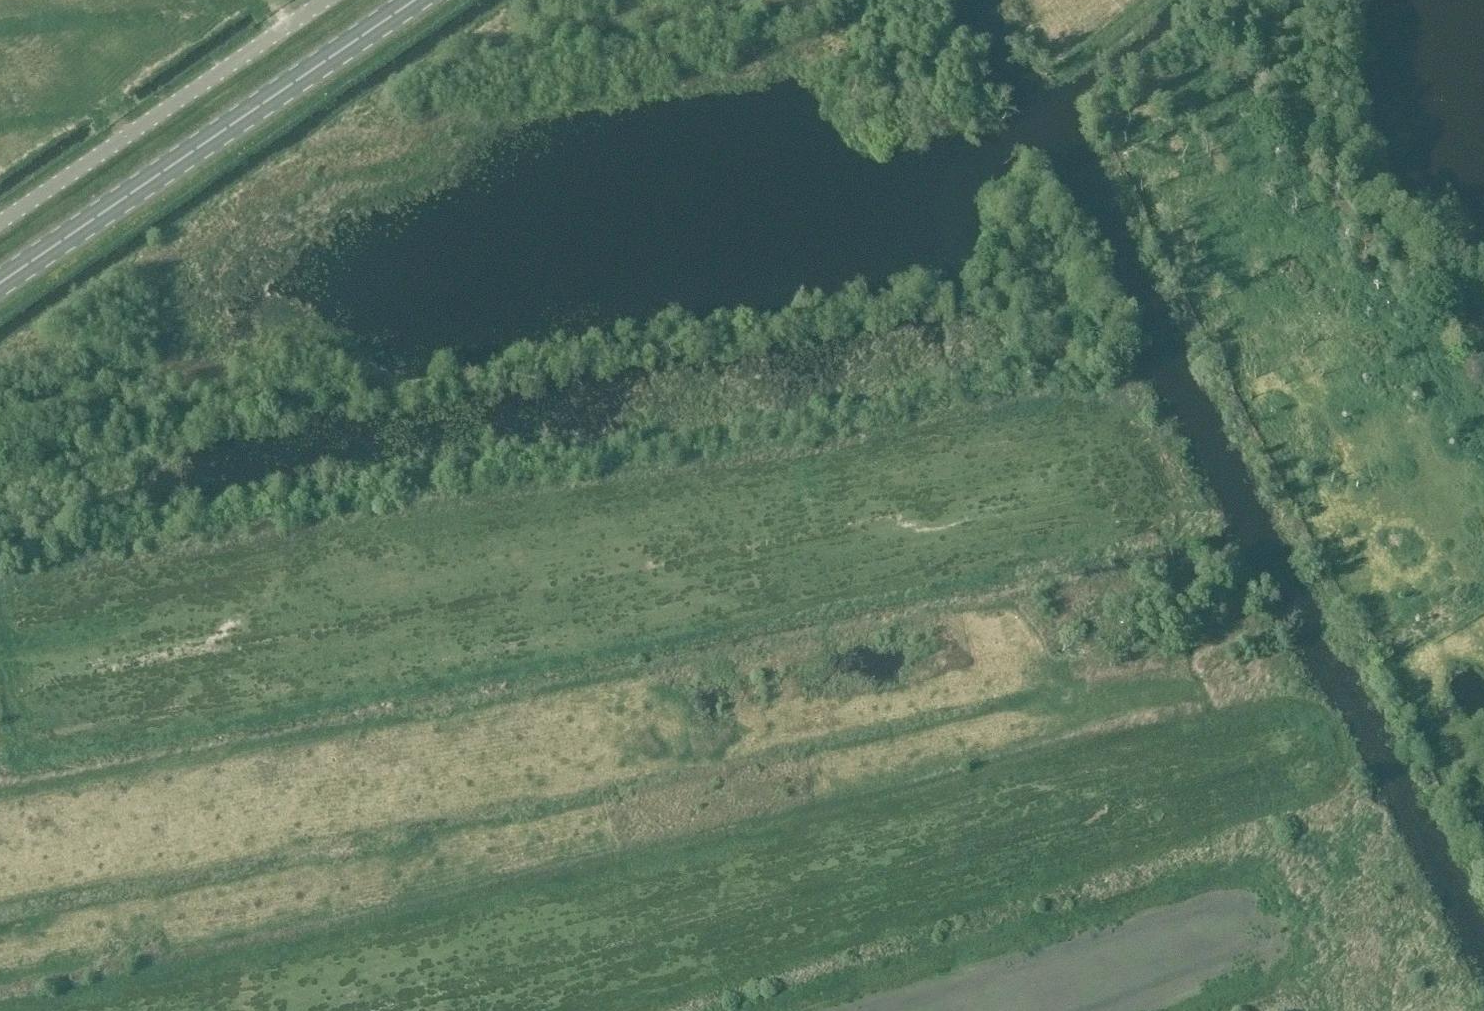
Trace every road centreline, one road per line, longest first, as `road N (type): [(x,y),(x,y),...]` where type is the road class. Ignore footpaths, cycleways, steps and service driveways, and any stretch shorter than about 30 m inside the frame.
road 1 (primary): [(0,284),(416,0)]
road 2 (unclassified): [(0,223),(326,0)]

